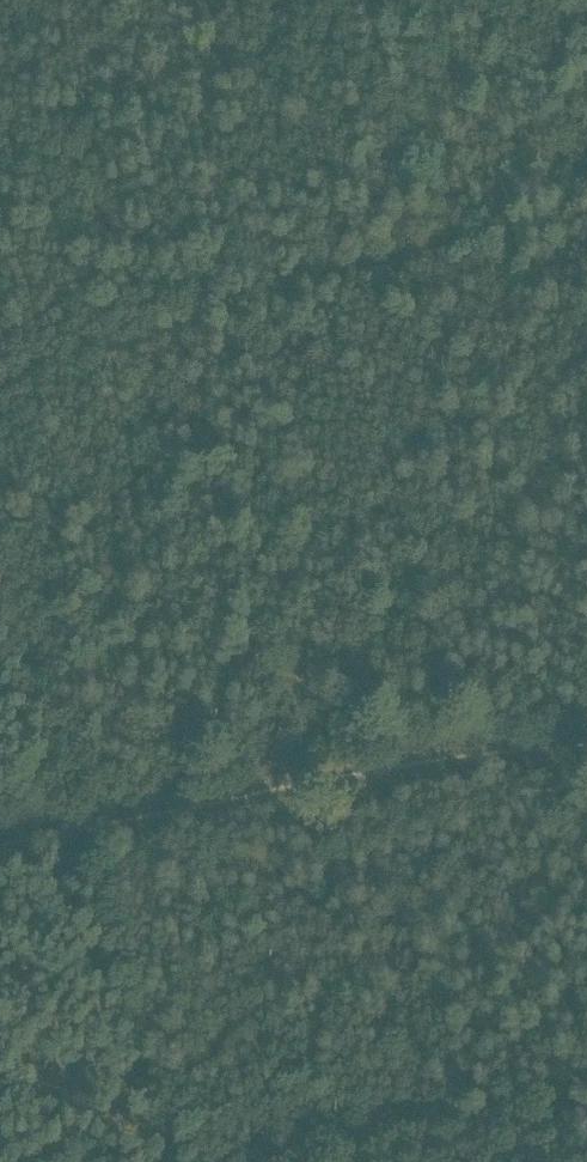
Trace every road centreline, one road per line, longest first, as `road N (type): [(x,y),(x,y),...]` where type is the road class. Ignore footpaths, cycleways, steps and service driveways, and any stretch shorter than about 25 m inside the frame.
road 1 (track): [(586,750),(398,774),(53,839)]

